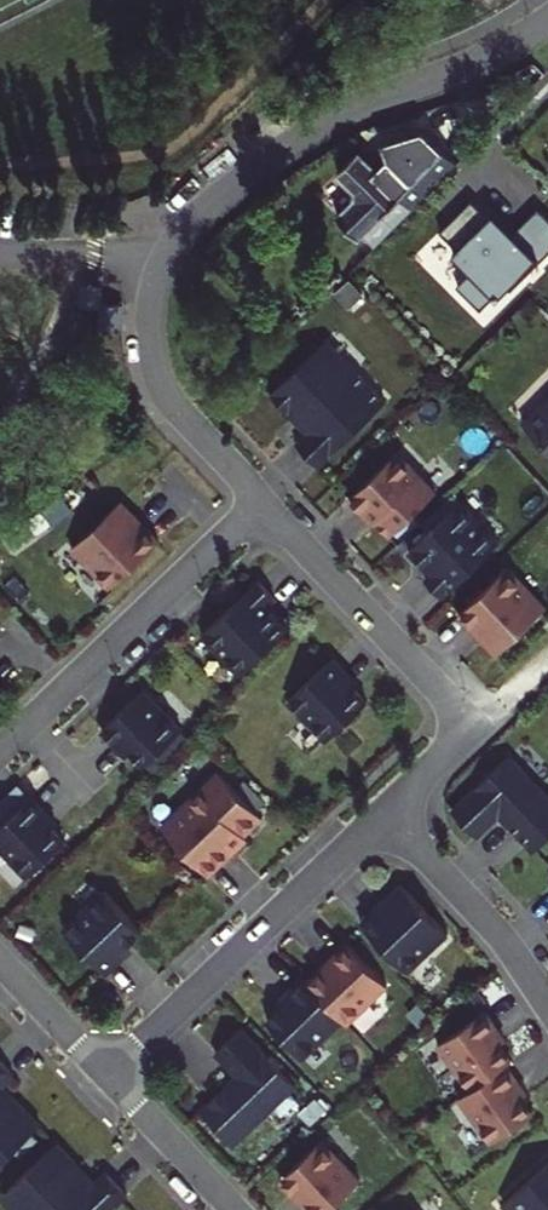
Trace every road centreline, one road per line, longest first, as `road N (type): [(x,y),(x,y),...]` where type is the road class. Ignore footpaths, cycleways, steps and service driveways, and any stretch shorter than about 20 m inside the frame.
road 1 (residential): [(547,21),(481,59),(302,135),(256,163),(177,235),(150,309),(159,380),(265,505)]
road 2 (residential): [(265,505),(473,725),(385,812)]
road 3 (residential): [(385,812),(109,1077)]
road 4 (residential): [(265,505),(0,752)]
road 5 (residential): [(385,812),(502,935),(547,1002)]
road 6 (residential): [(235,1209),(109,1077)]
road 7 (residential): [(109,1077),(0,962)]

